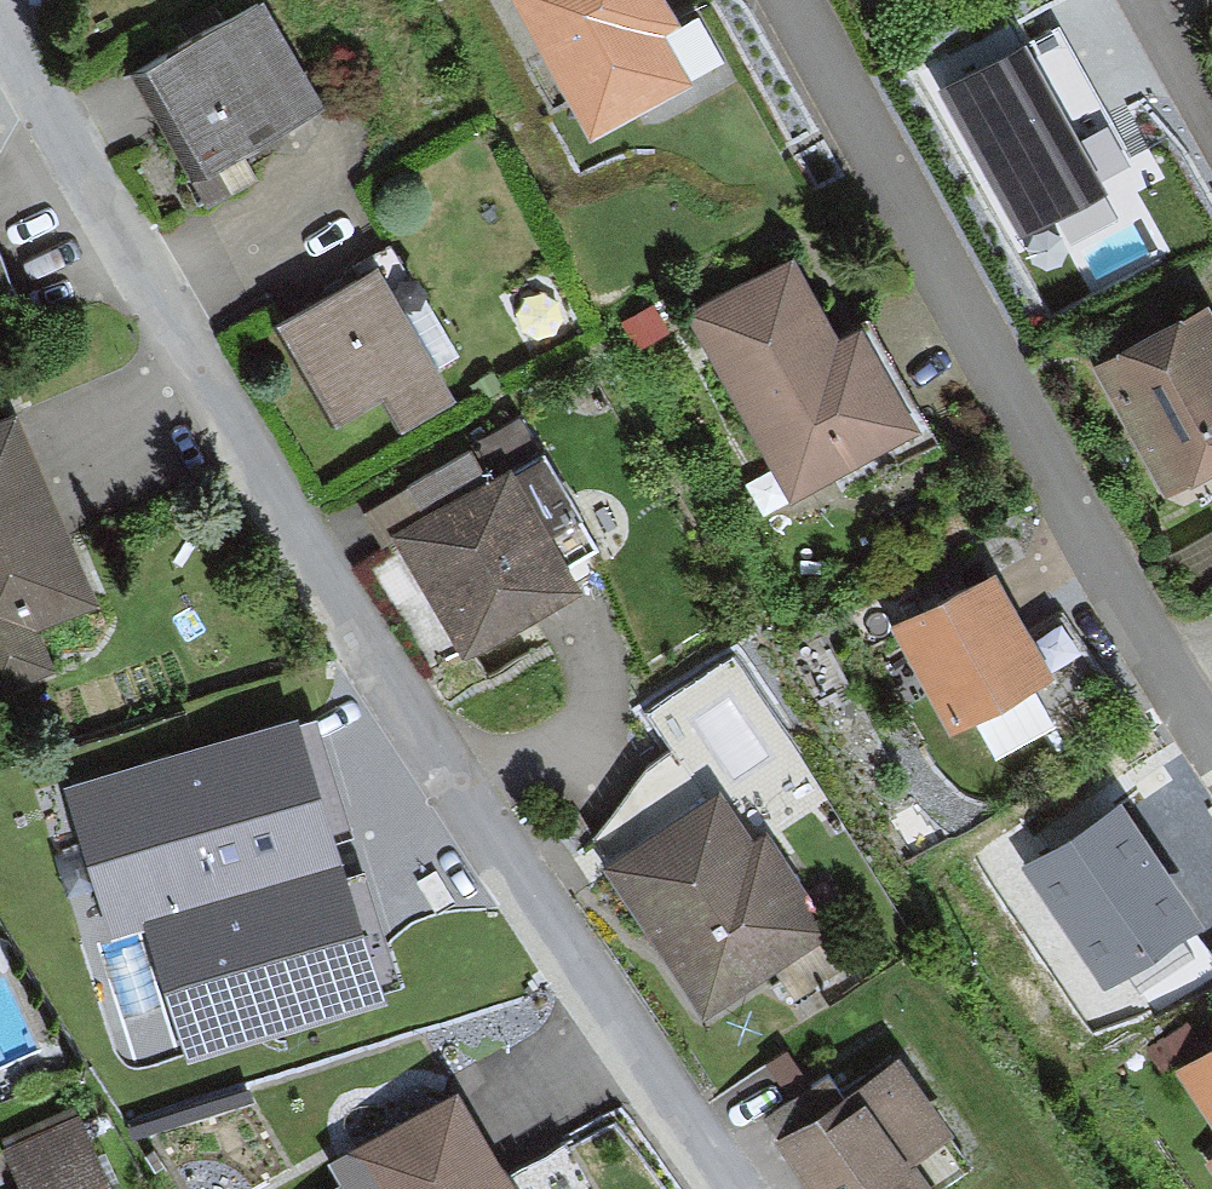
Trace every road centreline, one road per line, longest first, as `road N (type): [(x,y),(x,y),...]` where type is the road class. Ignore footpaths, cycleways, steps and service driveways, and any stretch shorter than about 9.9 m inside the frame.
road 1 (residential): [(0,36),(319,568),(748,1188)]
road 2 (residential): [(786,0),(833,97),(1211,748)]

